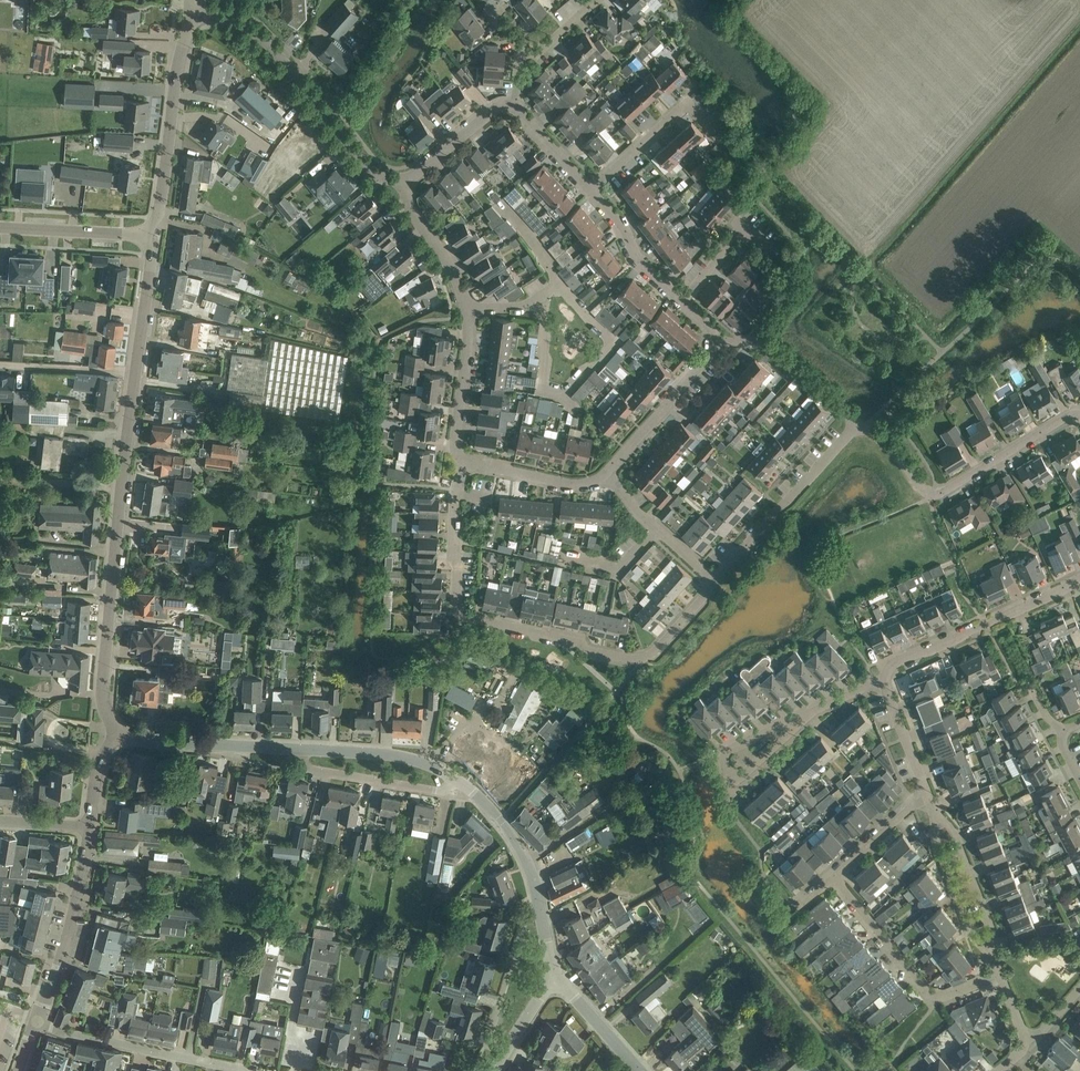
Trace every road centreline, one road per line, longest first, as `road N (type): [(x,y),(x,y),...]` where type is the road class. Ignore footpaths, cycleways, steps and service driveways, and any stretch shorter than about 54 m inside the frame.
road 1 (residential): [(715,582),(642,660),(463,616),(455,597),(455,490),(466,461)]
road 2 (tertiary): [(118,733),(103,691),(136,371)]
road 3 (residential): [(466,461),(455,434),(468,334),(458,279),(408,208),(405,181)]
road 4 (unclassified): [(405,181),(373,171),(253,29),(227,17),(190,15)]
road 5 (unclassified): [(1079,414),(932,493),(877,435),(857,424)]
road 6 (residential): [(259,1070),(35,1023)]
road 7 (residential): [(1000,972),(932,997),(835,877)]
road 8 (tertiary): [(147,236),(158,216),(190,15)]
road 9 (residential): [(883,682),(890,667),(1079,579)]
road 10 (residential): [(715,582),(857,424)]
road 11 (tertiary): [(35,1023),(79,896),(90,828)]
road 12 (residential): [(282,747),(299,767),(431,789),(460,781)]
road 13 (tertiary): [(460,781),(407,756),(282,747)]
road 14 (residential): [(506,1050),(487,1040),(535,885)]
road 15 (residential): [(589,188),(688,102),(718,134)]
road 16 (unclassified): [(857,424),(760,340),(716,343)]
road 17 (residential): [(716,343),(606,472)]
road 18 (residential): [(797,718),(720,753),(731,780),(773,747)]
road 19 (tertiary): [(282,747),(118,733)]
road 20 (residential): [(684,300),(740,221),(779,265)]
road 21 (residential): [(715,582),(606,472)]
road 22 (unclassified): [(684,300),(639,261),(620,221),(589,188)]
road 23 (unclassified): [(0,227),(147,236)]
road 24 (residential): [(989,943),(970,930),(935,838),(935,813)]
road 25 (residential): [(606,472),(586,483),(466,461)]
road 26 (residential): [(989,943),(992,930),(970,869),(935,813)]
road 27 (unclassified): [(516,104),(495,108),(405,181)]
road 28 (residential): [(136,371),(0,364)]
road 29 (tertiary): [(136,371),(147,236)]
road 30 (tertiary): [(535,885),(501,821),(460,781)]
road 31 (residential): [(928,798),(883,682)]
road 32 (tertiary): [(643,1070),(560,978)]
road 33 (residential): [(835,877),(928,798)]

